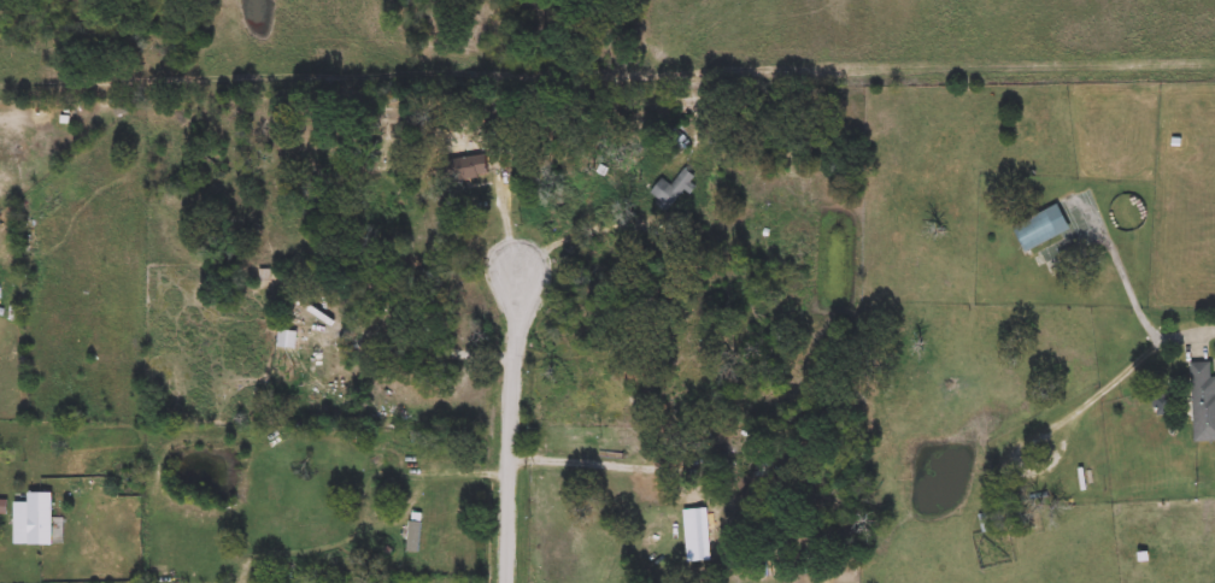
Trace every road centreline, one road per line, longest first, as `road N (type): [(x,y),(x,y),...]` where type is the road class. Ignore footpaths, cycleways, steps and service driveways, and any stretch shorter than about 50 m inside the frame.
road 1 (residential): [(516,582),(528,275),(511,172)]
road 2 (residential): [(523,355),(352,332)]
road 3 (residential): [(518,460),(667,467)]

